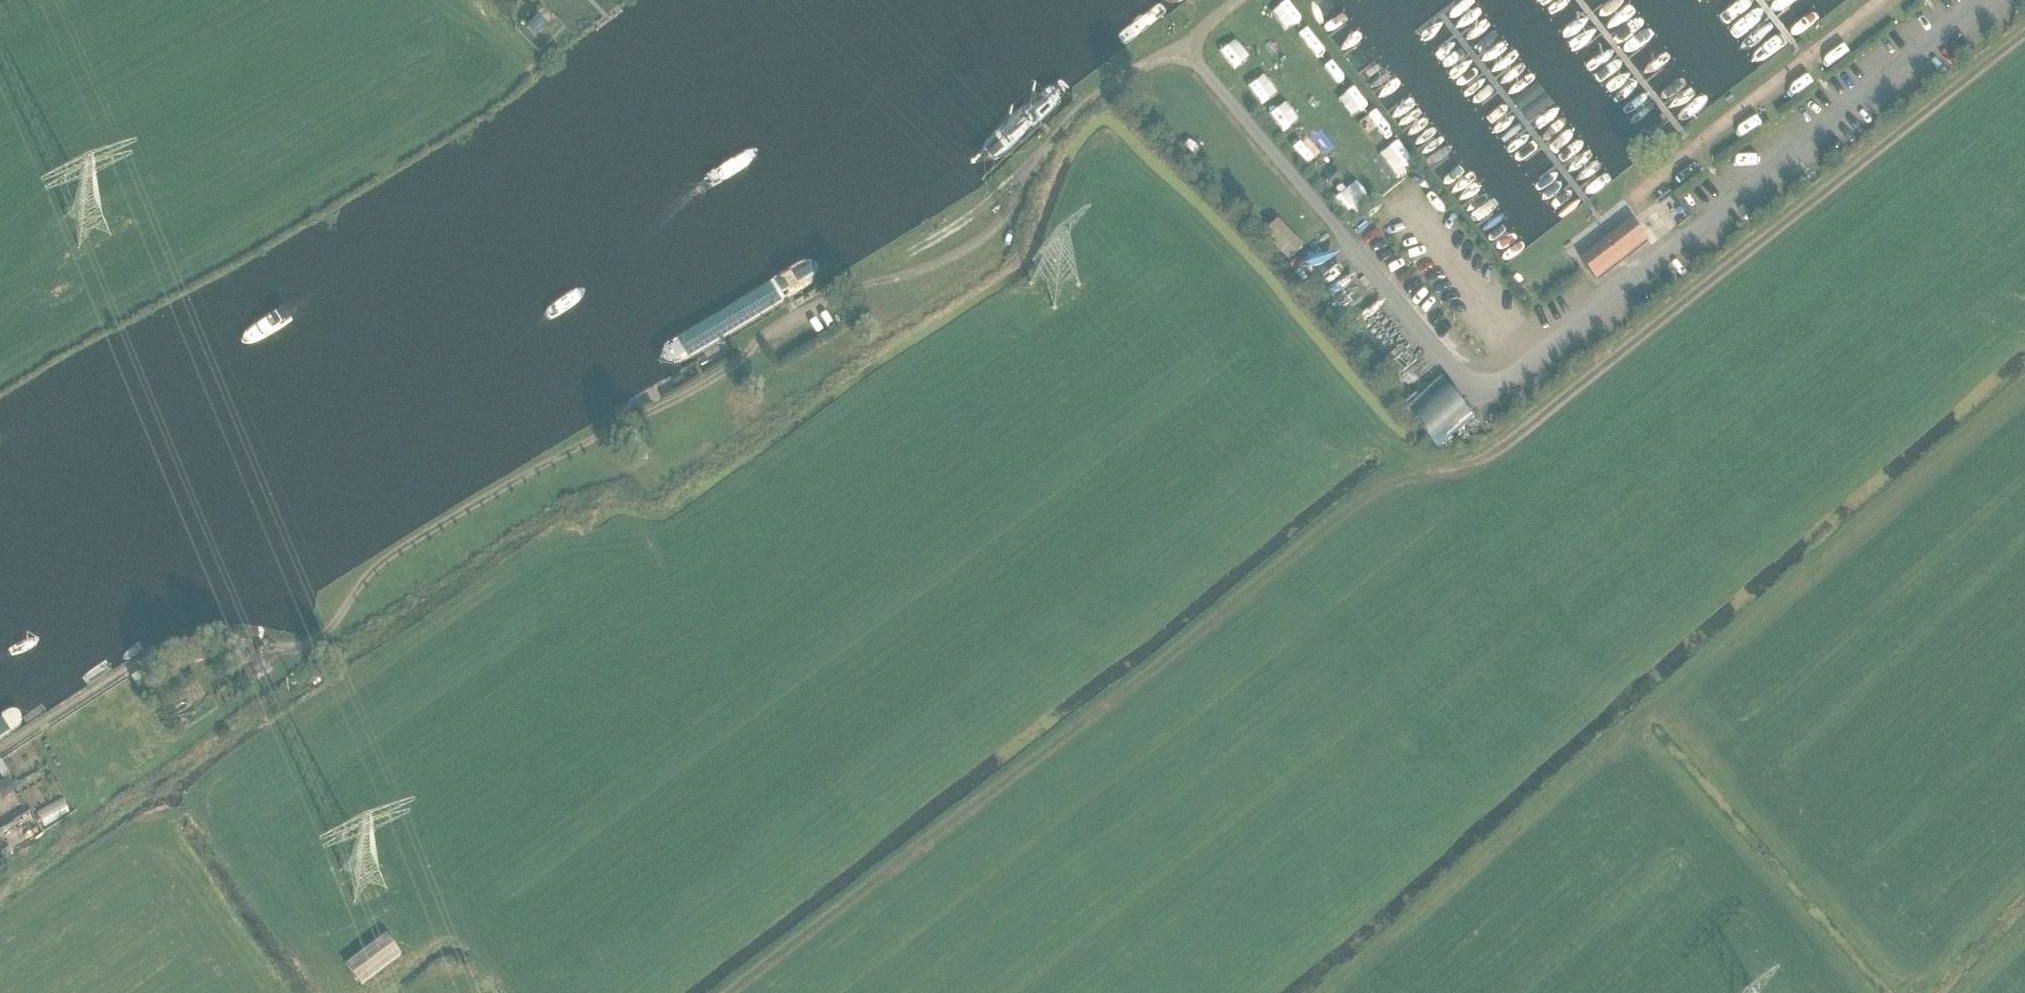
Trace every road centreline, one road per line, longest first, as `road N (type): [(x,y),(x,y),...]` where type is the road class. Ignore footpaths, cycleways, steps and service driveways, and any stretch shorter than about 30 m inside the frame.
road 1 (track): [(2024,33),(1505,442),(1450,465),(1406,462),(733,992)]

